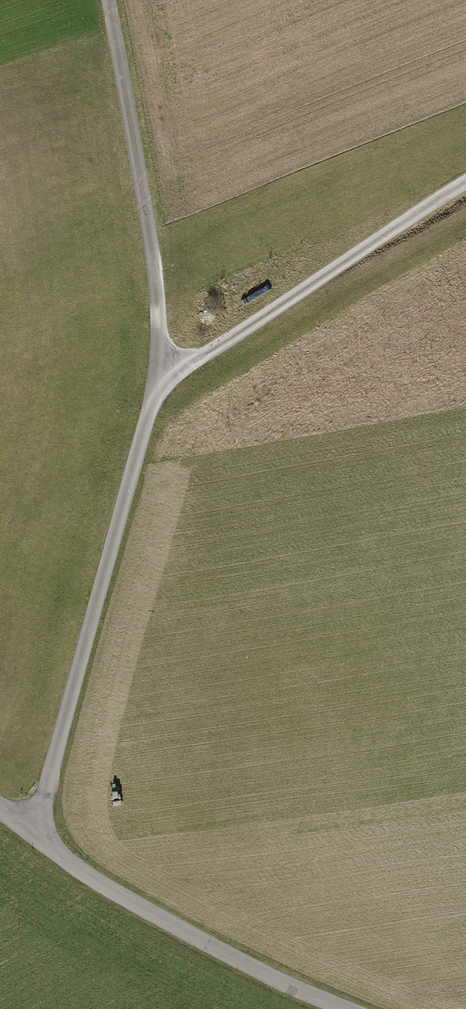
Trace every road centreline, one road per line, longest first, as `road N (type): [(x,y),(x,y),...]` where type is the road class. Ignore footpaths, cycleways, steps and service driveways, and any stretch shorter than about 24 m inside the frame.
road 1 (track): [(465,182),(207,357),(161,374),(35,833)]
road 2 (track): [(0,804),(168,919),(354,1008)]
road 3 (track): [(161,374),(153,261),(107,0)]

